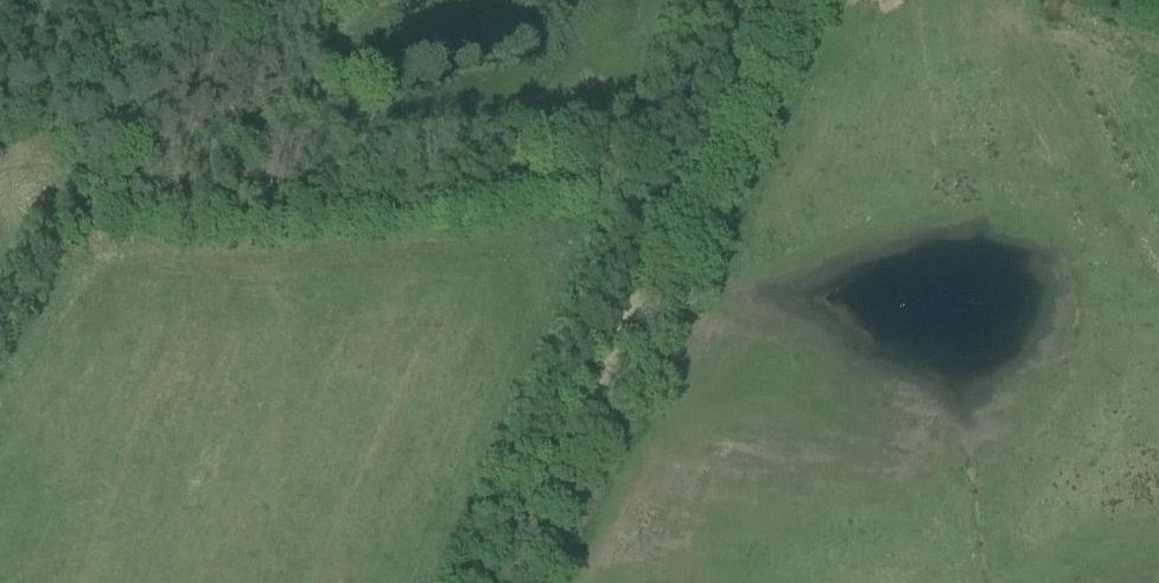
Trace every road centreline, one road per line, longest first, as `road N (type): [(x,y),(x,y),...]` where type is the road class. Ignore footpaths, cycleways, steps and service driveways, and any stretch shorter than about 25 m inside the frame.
road 1 (track): [(774,0),(504,582)]

